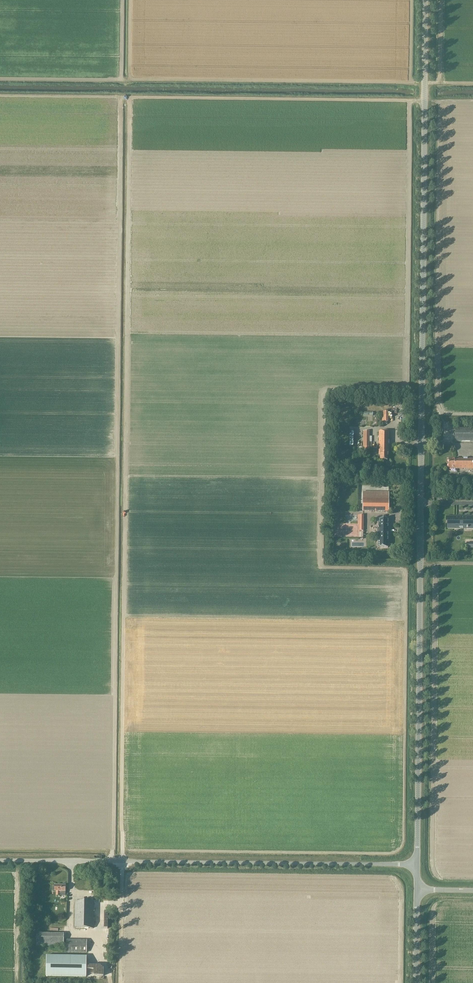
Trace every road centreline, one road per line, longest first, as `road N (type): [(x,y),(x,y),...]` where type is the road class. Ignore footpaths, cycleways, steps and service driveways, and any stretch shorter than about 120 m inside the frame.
road 1 (unclassified): [(425,0),(417,864)]
road 2 (unclassified): [(0,860),(417,864)]

